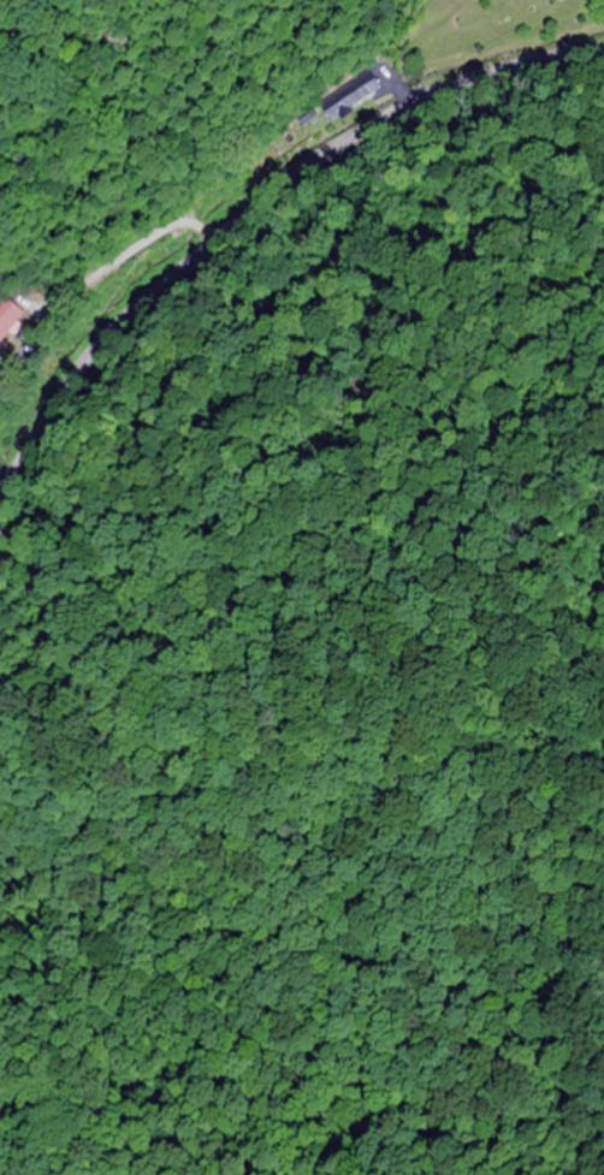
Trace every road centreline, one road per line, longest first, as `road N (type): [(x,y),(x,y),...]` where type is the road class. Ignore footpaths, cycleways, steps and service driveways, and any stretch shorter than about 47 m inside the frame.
road 1 (residential): [(0,458),(111,326),(348,140),(514,69),(603,52)]

